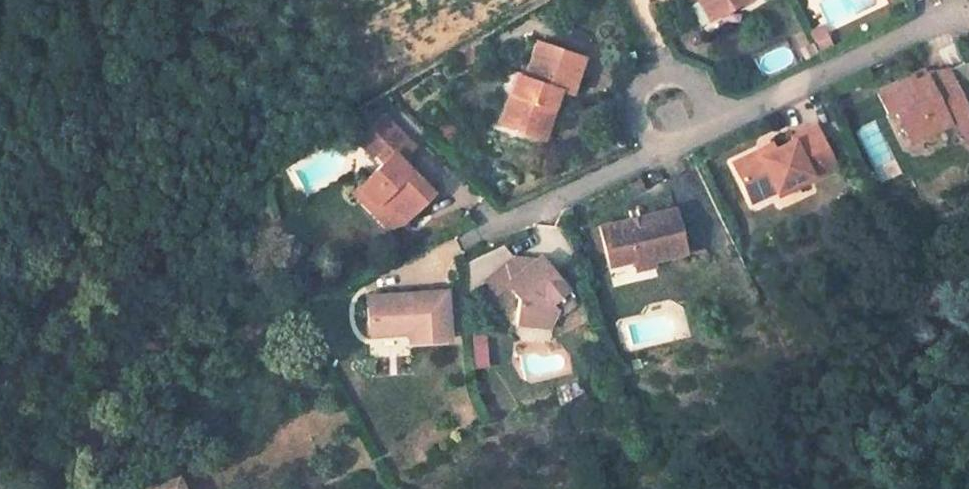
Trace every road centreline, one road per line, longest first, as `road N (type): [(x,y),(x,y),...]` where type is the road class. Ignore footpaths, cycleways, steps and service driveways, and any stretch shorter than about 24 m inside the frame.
road 1 (residential): [(968,30),(724,134)]
road 2 (residential): [(674,155),(481,243)]
road 3 (track): [(0,409),(56,399),(79,413),(82,488)]
road 4 (residential): [(674,155),(651,121),(662,93),(692,93),(724,134)]

